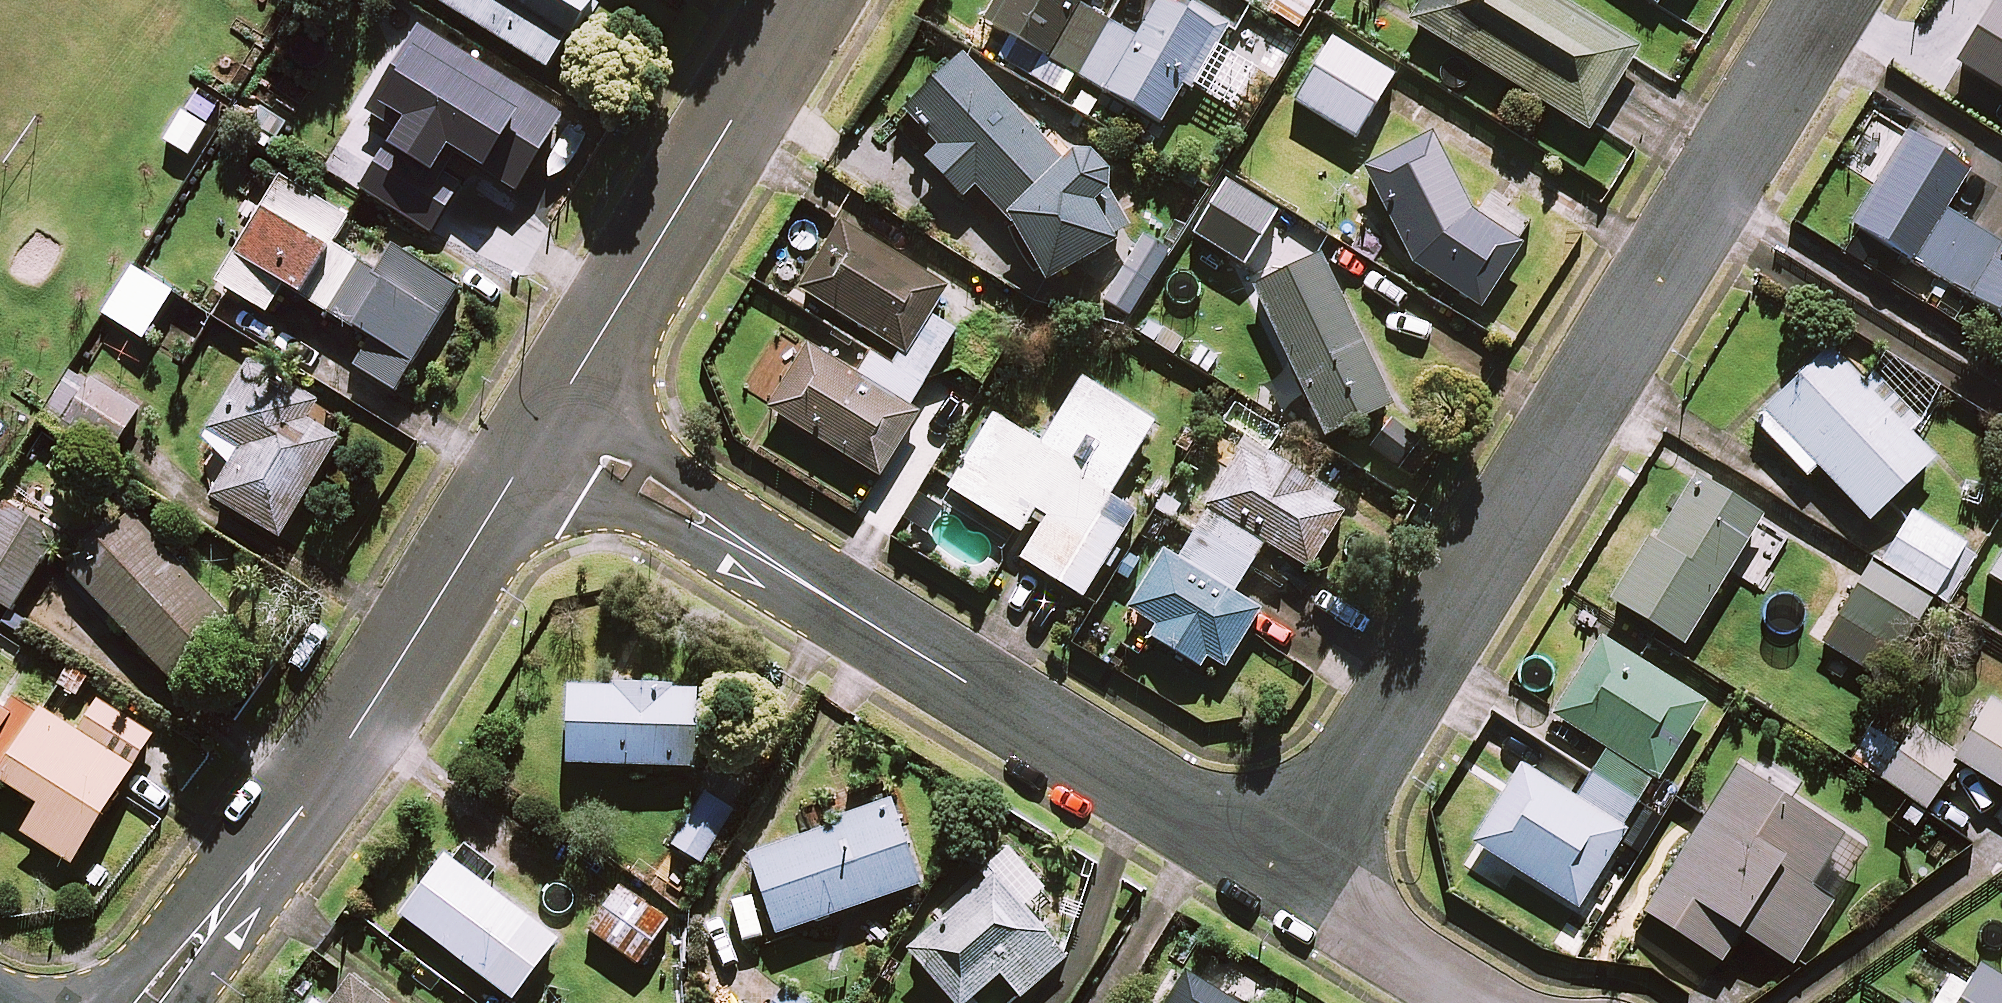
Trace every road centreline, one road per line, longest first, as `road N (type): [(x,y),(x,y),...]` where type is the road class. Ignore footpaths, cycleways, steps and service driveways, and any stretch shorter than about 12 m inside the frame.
road 1 (residential): [(1825,0),(1286,879)]
road 2 (residential): [(1286,879),(547,427)]
road 3 (residential): [(547,427),(326,779),(150,1002)]
road 4 (residential): [(807,0),(547,427)]
road 5 (residential): [(1480,1002),(1286,879)]

